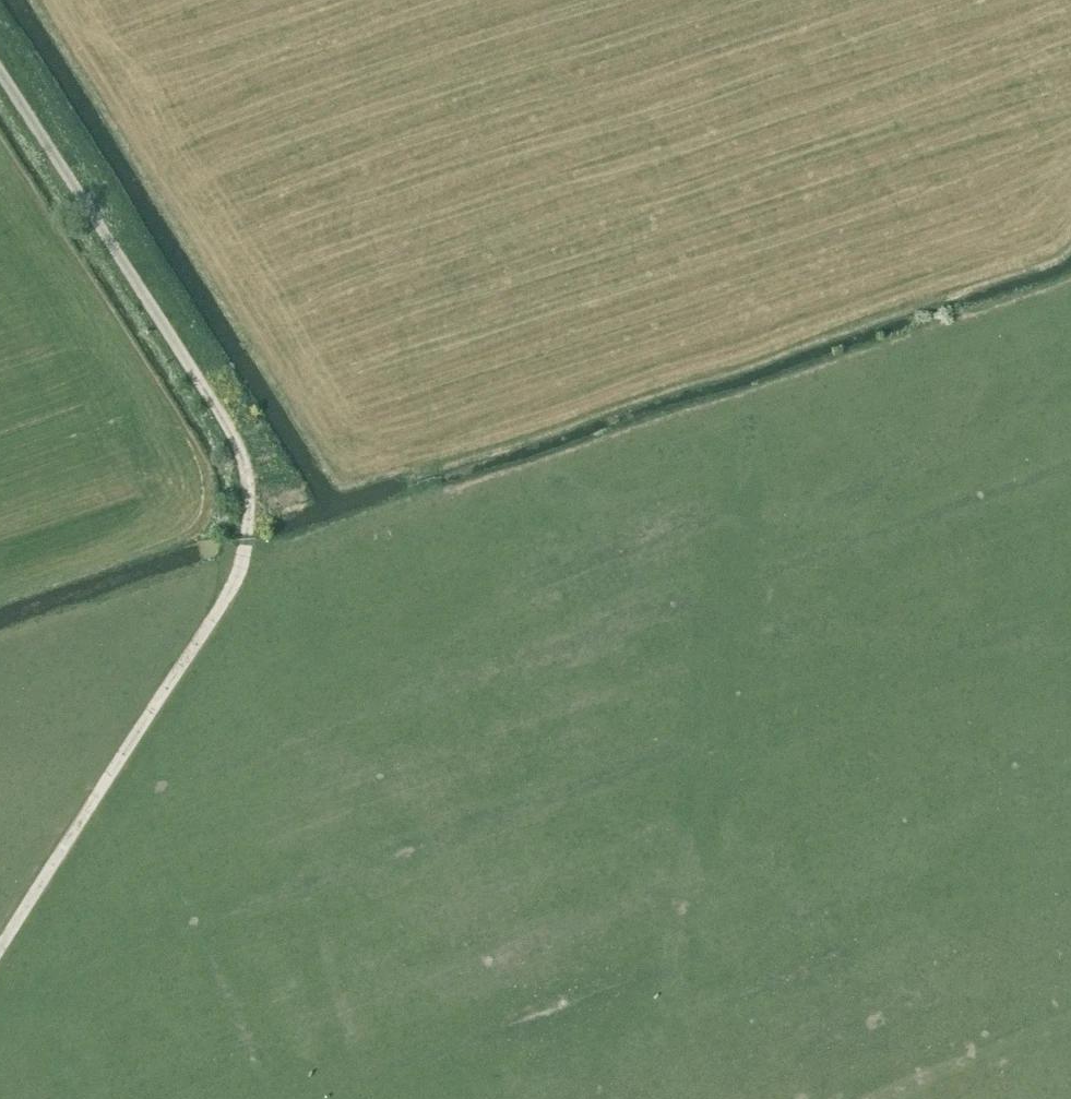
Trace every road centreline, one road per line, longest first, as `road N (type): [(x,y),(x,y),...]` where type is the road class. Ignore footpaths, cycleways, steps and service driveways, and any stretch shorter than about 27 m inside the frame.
road 1 (unclassified): [(0,947),(231,588),(242,565),(249,495),(243,453),(0,72)]

